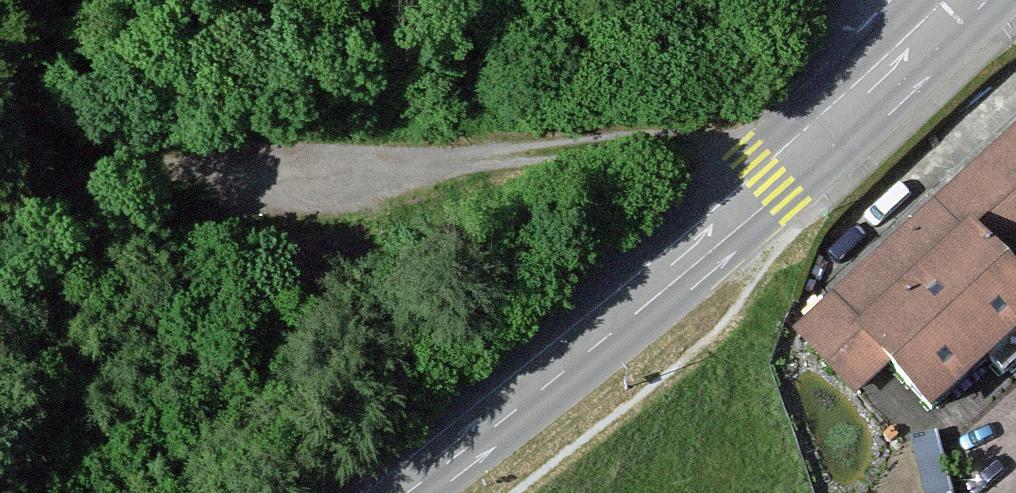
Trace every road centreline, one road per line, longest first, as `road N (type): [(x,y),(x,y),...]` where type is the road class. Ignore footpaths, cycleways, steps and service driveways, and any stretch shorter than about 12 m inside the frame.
road 1 (track): [(761,187),(732,155),(695,144),(590,146),(136,174),(0,230)]
road 2 (unclassified): [(379,492),(733,211),(965,0)]

